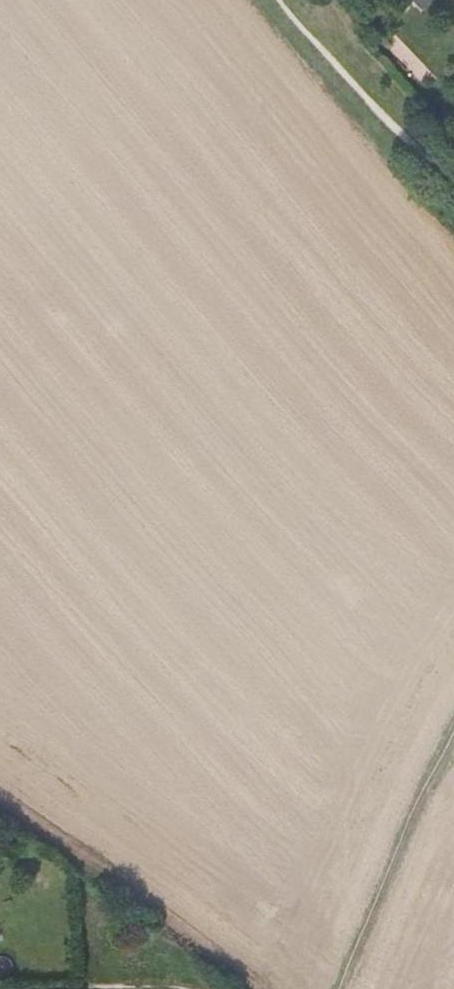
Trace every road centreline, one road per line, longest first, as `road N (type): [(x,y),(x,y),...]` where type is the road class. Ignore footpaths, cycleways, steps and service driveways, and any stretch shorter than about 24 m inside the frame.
road 1 (track): [(340,988),(453,723)]
road 2 (track): [(278,0),(453,182)]

